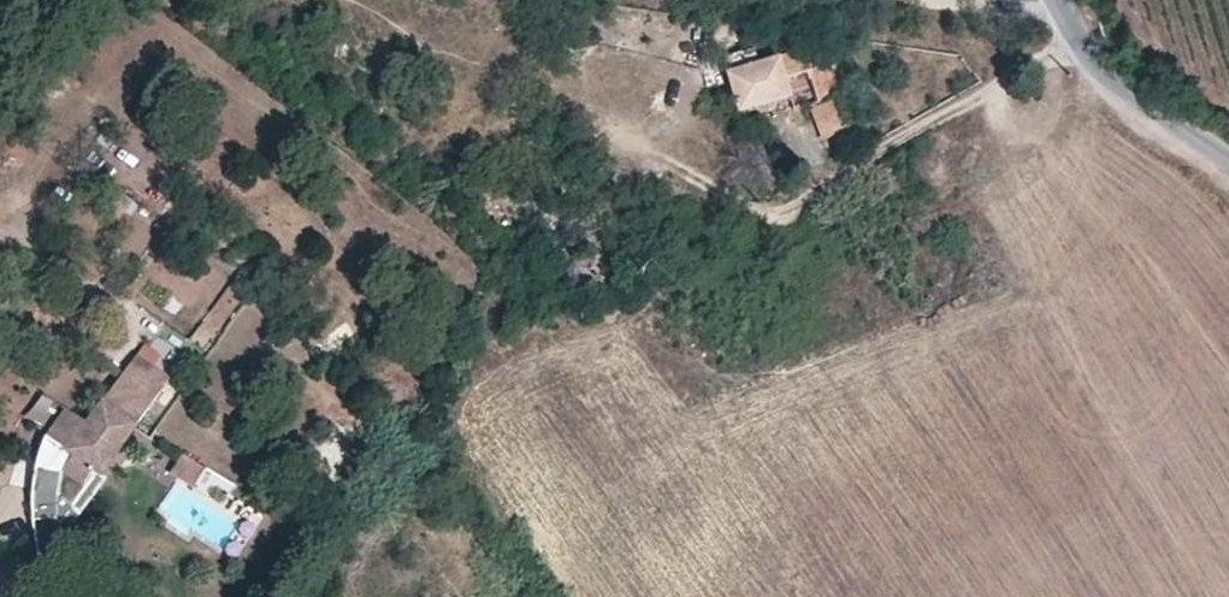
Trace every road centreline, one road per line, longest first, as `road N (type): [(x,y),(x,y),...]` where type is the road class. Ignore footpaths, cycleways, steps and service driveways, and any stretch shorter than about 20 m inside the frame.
road 1 (unclassified): [(1064,0),(1081,46),(1228,150)]

